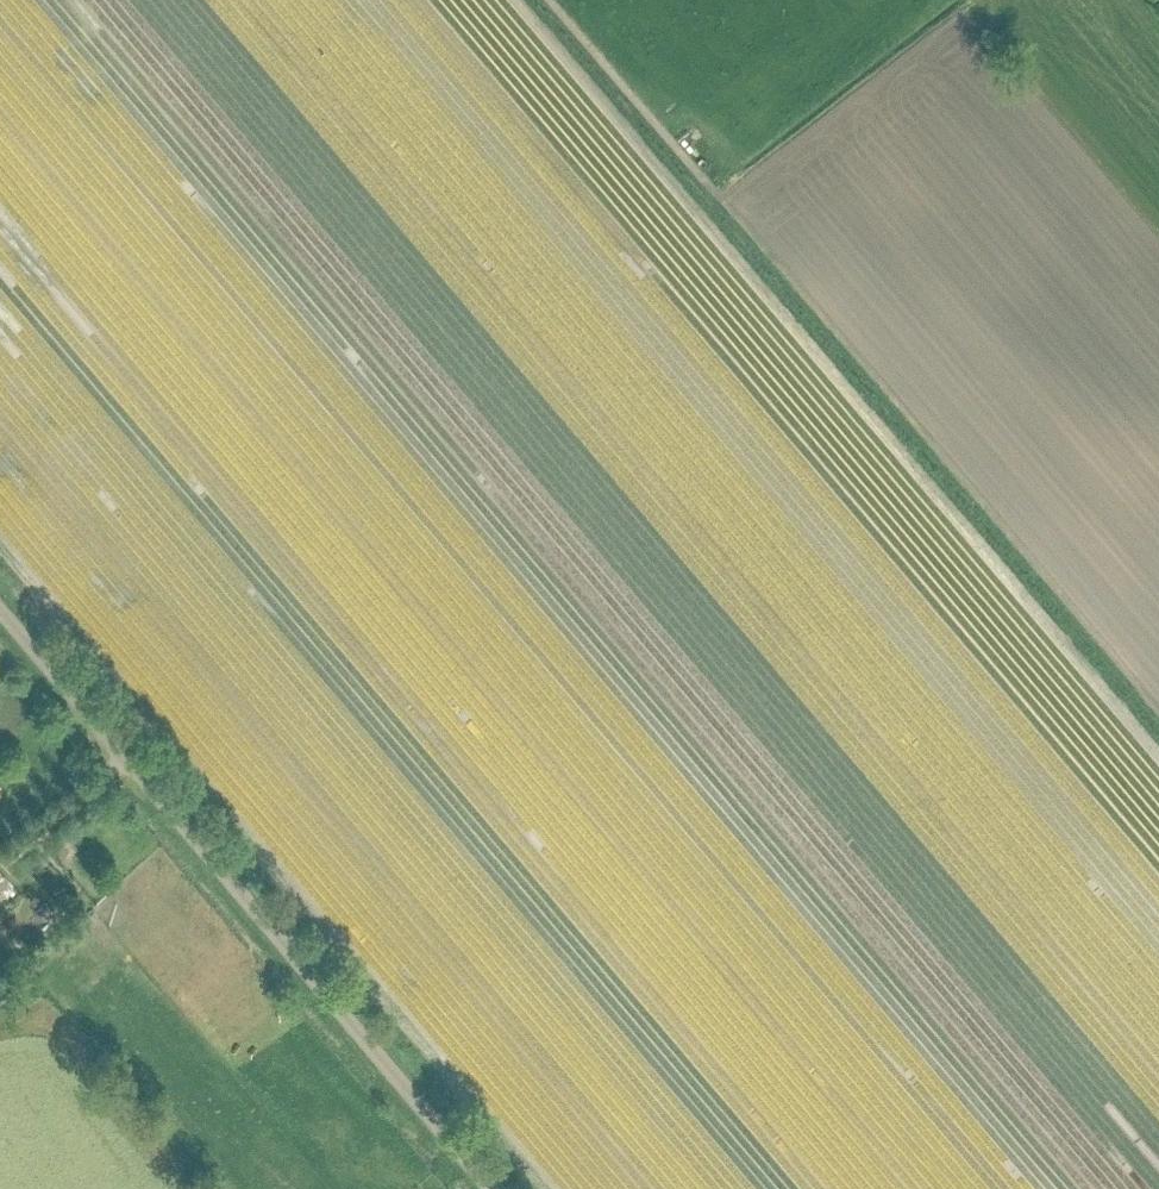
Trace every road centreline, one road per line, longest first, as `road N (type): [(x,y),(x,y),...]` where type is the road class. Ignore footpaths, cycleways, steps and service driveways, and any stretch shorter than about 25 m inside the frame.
road 1 (unclassified): [(489,1188),(0,605)]

